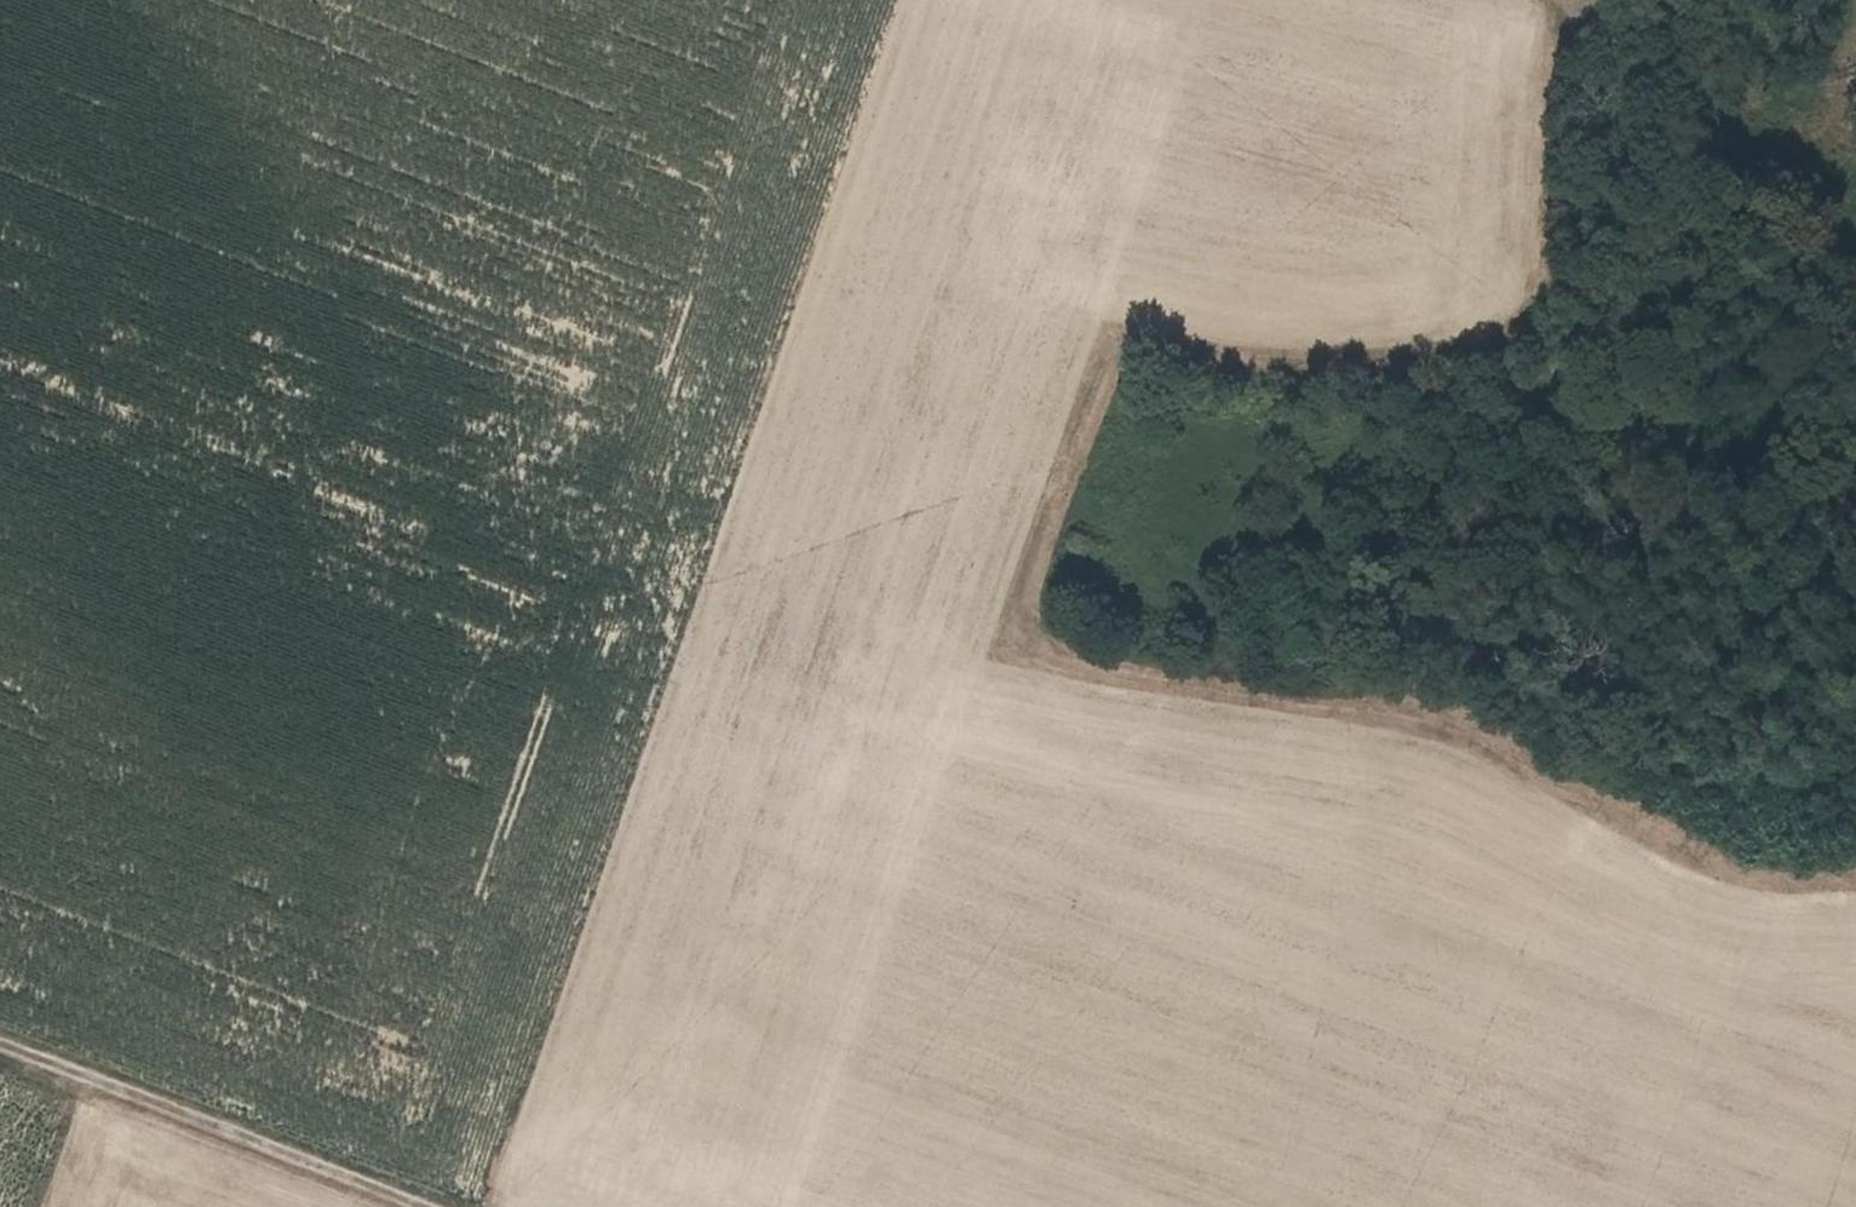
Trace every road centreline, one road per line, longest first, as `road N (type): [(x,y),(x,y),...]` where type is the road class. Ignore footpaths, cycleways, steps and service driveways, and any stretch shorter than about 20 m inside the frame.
road 1 (track): [(1843,0),(1838,77),(1763,217),(1663,328),(1544,407),(1413,403),(1341,447)]
road 2 (track): [(0,1049),(415,1206)]

